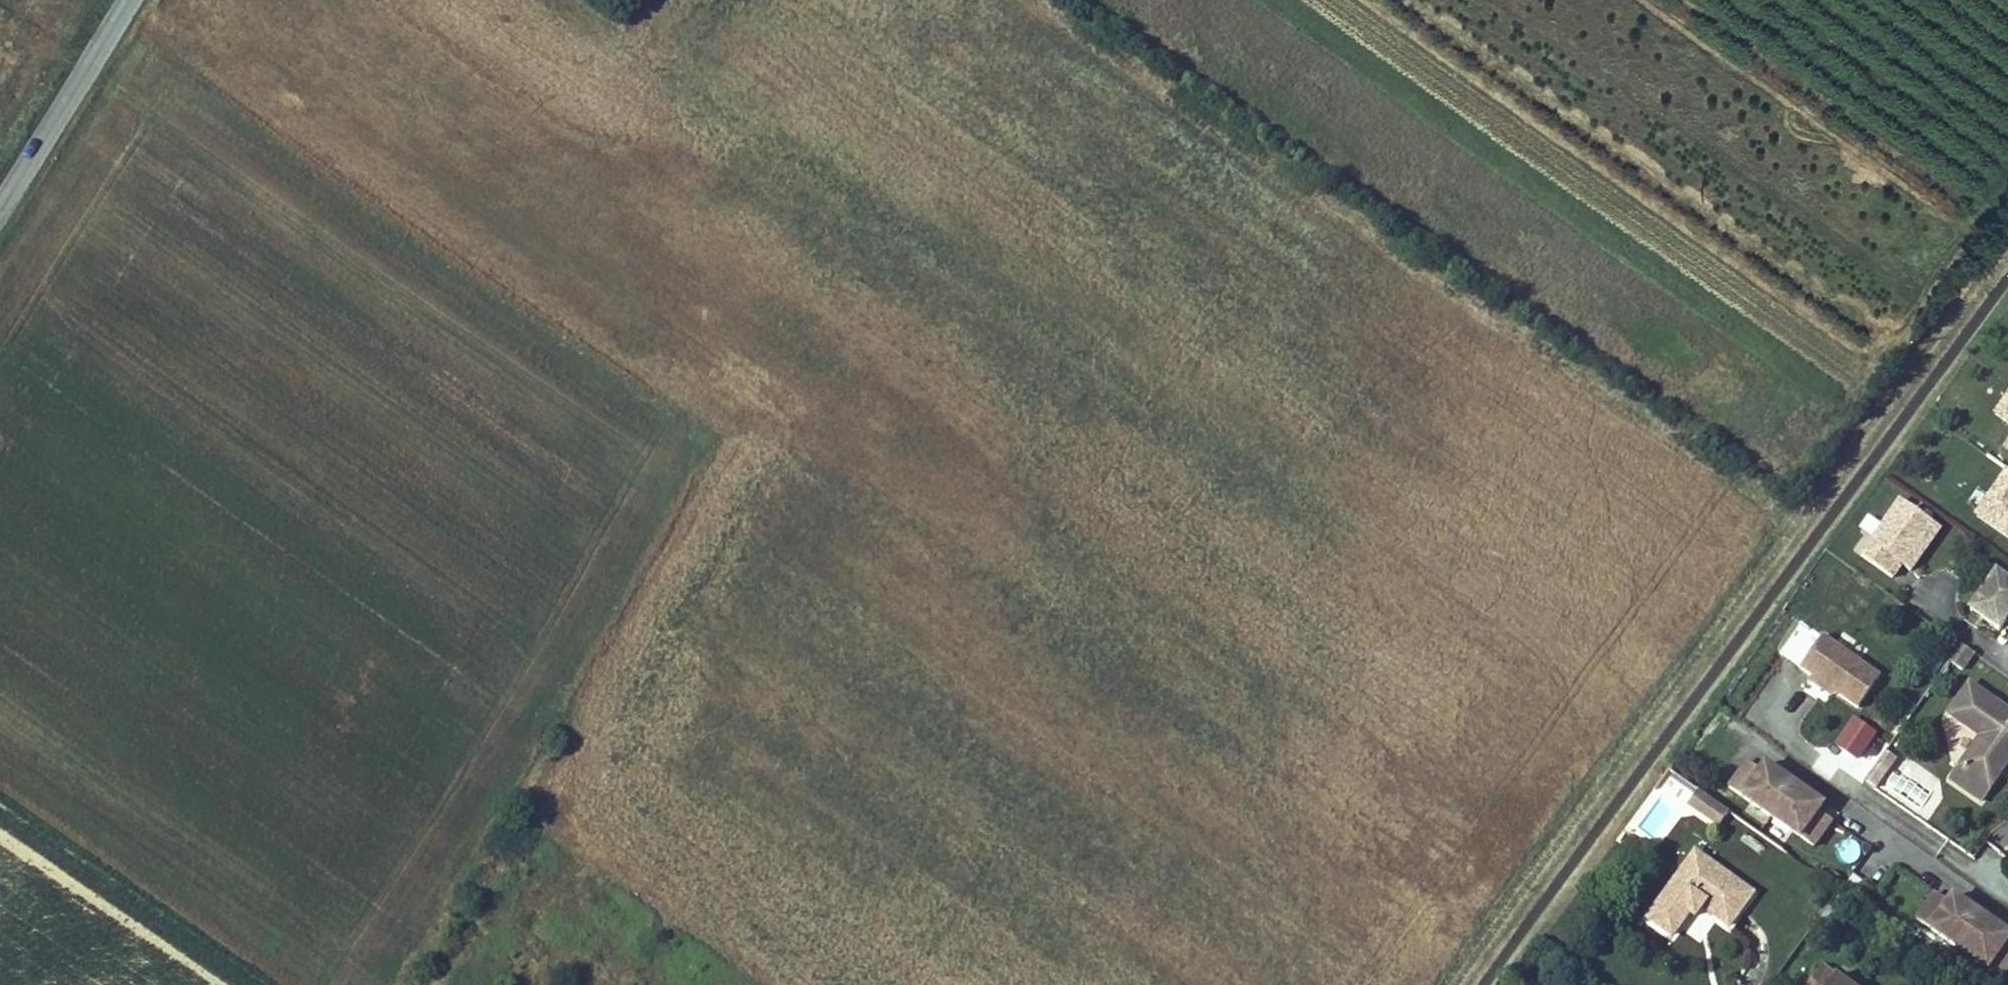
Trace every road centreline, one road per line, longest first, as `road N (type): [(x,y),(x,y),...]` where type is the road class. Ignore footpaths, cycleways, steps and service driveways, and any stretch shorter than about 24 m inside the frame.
road 1 (unclassified): [(129,0),(0,208)]

